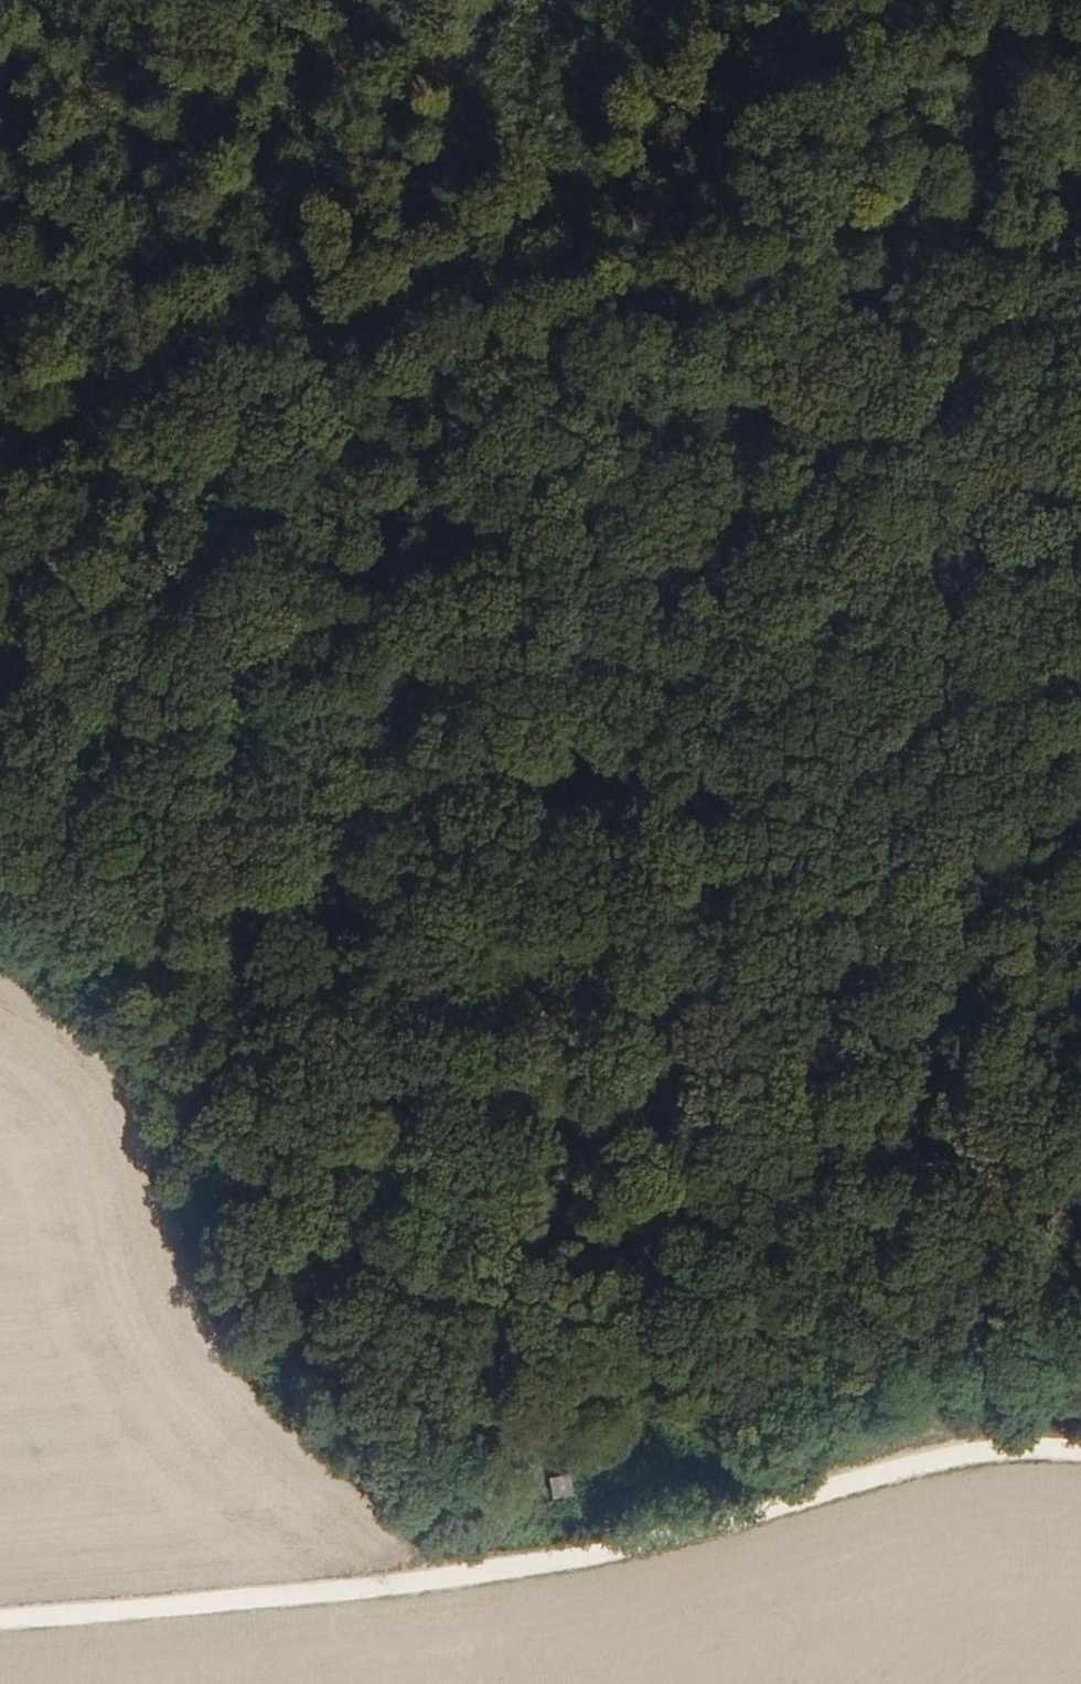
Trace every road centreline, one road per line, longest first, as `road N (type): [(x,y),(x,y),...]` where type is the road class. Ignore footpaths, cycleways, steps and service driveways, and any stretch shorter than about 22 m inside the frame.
road 1 (track): [(1080,1450),(953,1456),(557,1561),(378,1587),(0,1620)]

